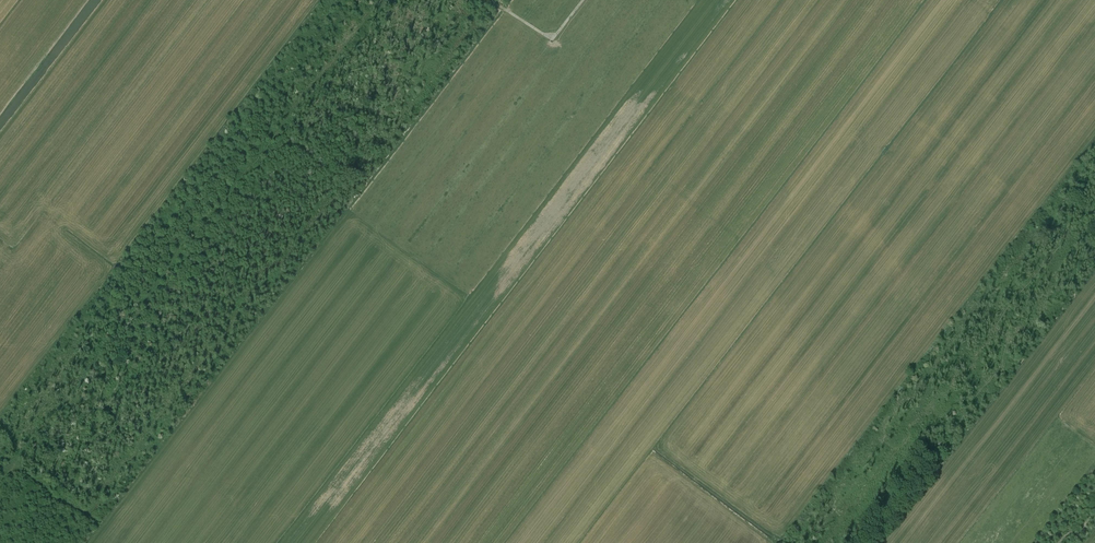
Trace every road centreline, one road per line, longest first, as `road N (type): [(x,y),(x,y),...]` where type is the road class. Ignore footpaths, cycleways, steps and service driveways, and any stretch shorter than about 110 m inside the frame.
road 1 (track): [(339,0),(242,128)]
road 2 (track): [(490,0),(552,39),(583,0)]

